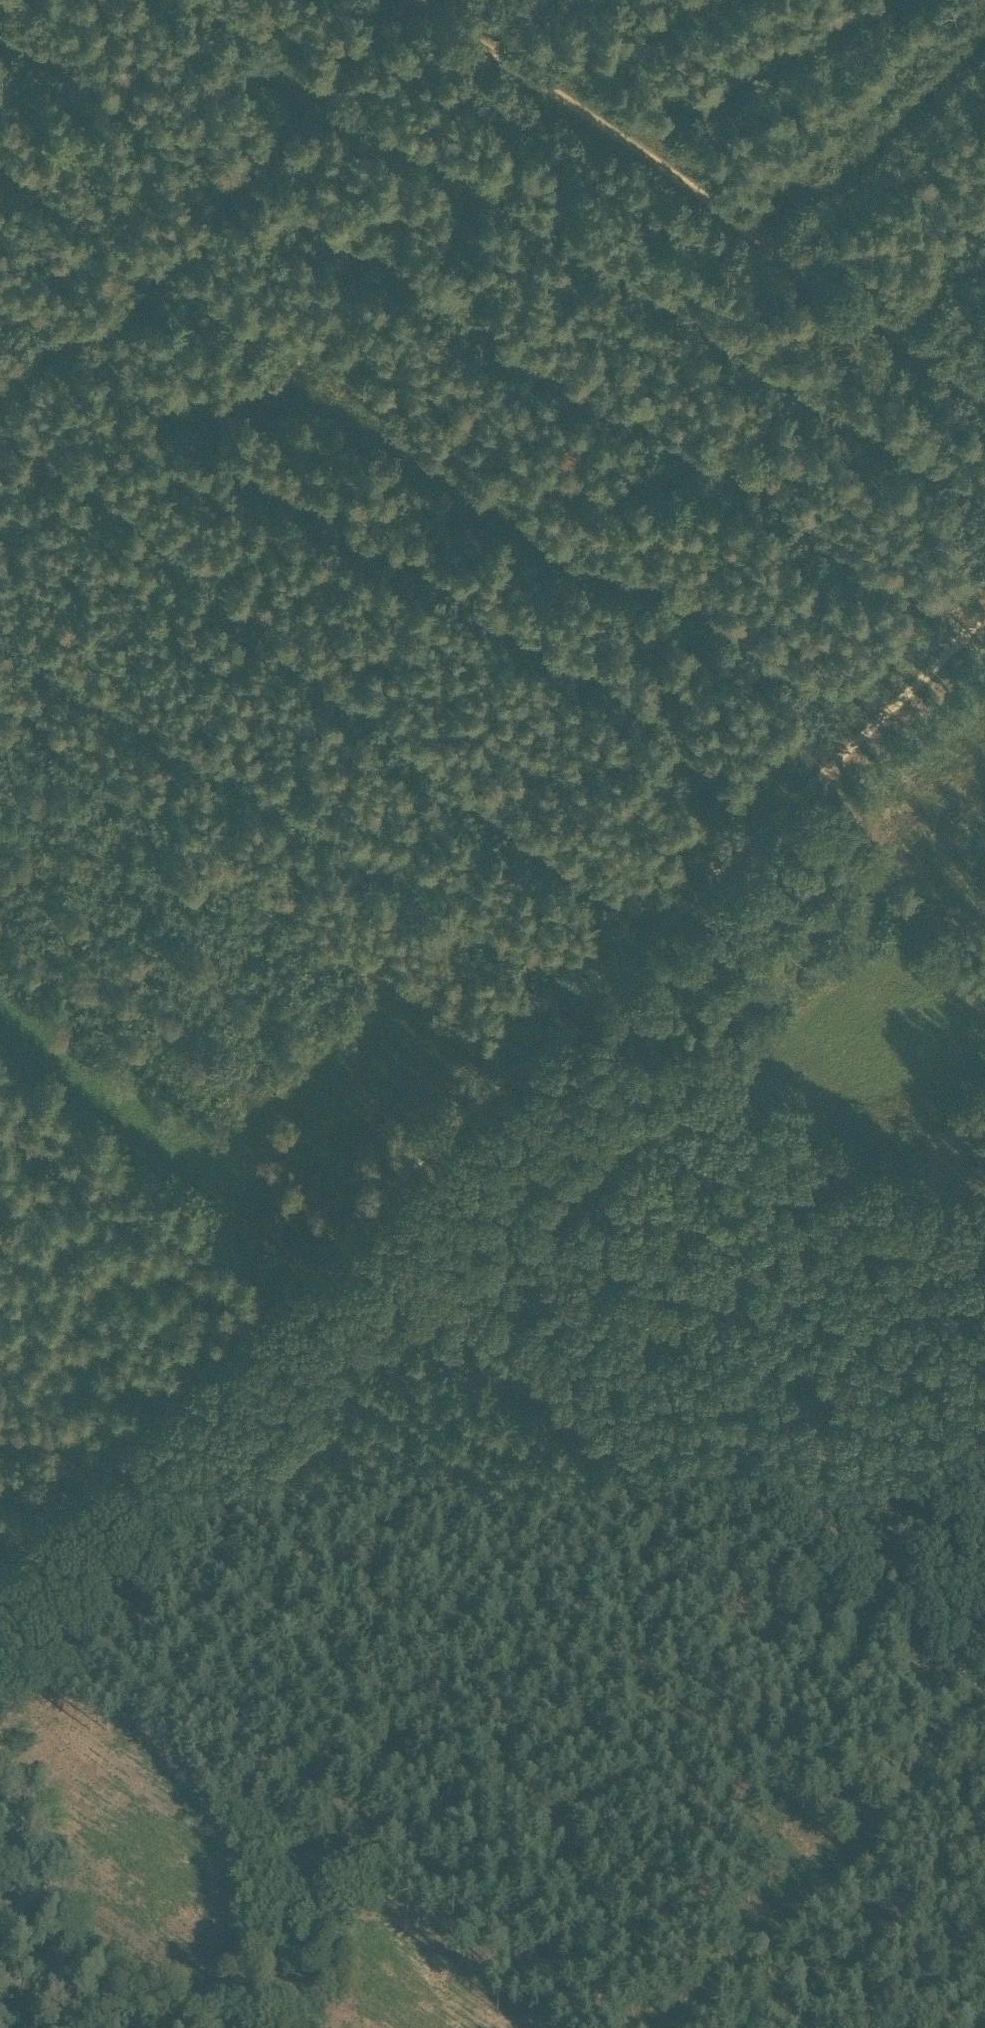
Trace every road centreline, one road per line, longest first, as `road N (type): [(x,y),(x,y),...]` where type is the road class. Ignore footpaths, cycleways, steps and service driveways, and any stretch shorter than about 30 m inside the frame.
road 1 (track): [(0,1542),(984,598)]
road 2 (track): [(984,1697),(312,1237)]
road 3 (track): [(429,0),(984,391)]
road 4 (track): [(385,0),(232,203),(149,275),(51,340),(0,401)]

